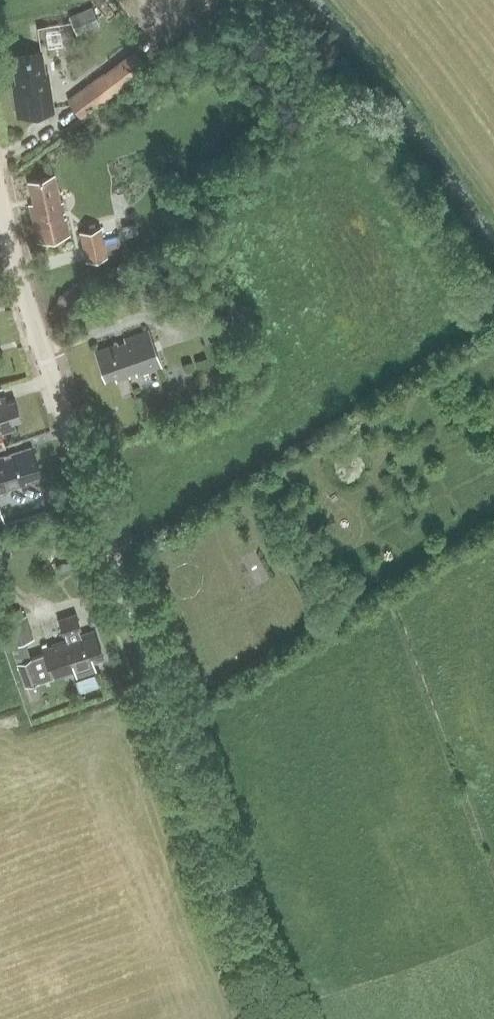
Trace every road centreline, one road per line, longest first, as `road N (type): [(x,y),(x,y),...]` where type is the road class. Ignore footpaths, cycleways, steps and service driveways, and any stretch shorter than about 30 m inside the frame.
road 1 (unclassified): [(276,1018),(53,379),(0,201)]

